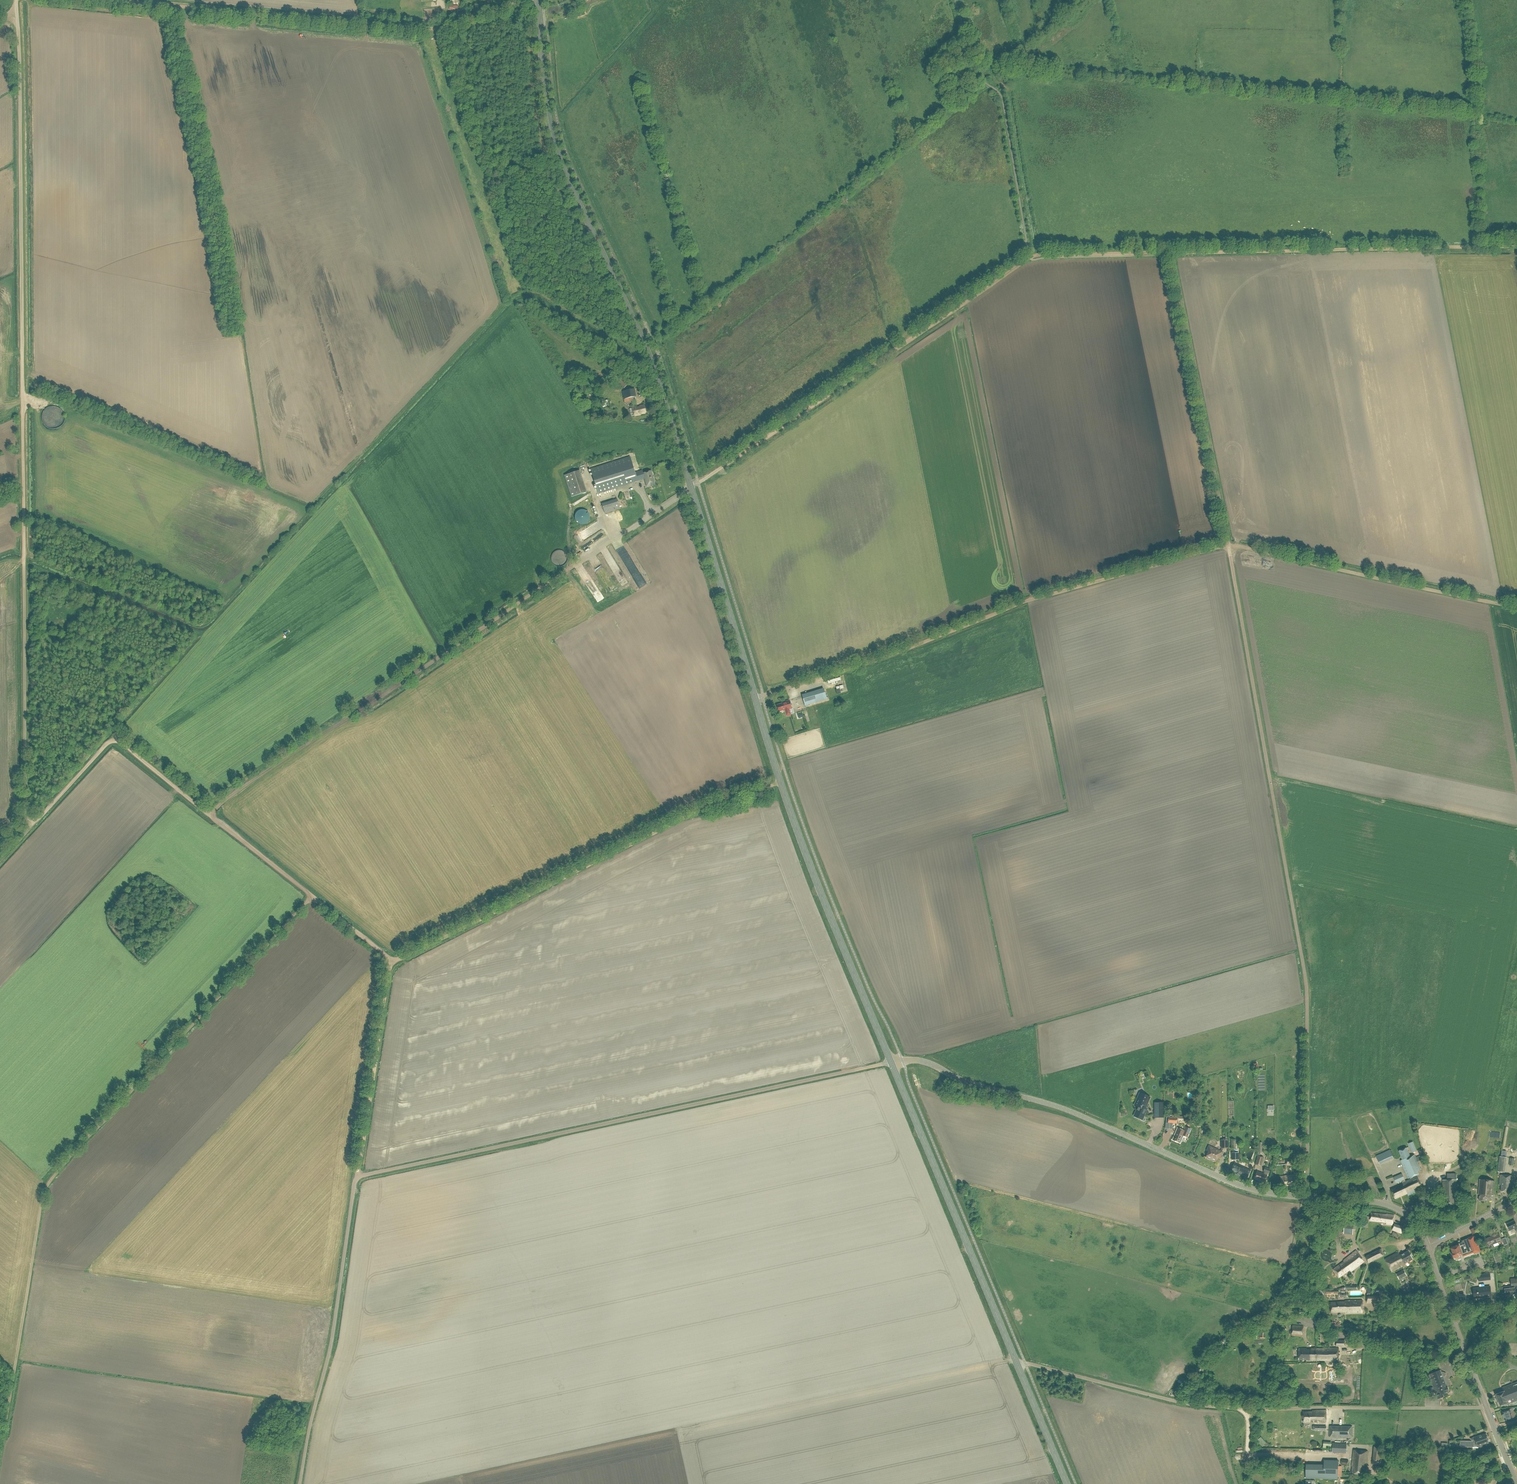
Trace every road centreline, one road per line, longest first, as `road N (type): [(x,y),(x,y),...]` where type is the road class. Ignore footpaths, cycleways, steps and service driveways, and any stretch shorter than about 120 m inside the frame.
road 1 (secondary): [(891,1062),(780,783),(655,370),(554,145),(536,0)]
road 2 (track): [(209,815),(1030,258)]
road 3 (unclassified): [(1306,1198),(1307,989),(1171,255)]
road 4 (unclassified): [(300,1483),(358,1176),(891,1062)]
road 5 (unclassified): [(34,825),(25,807),(17,0)]
road 6 (track): [(763,696),(1029,599),(1228,545),(1516,607)]
road 7 (track): [(0,1458),(47,1185),(312,897)]
road 8 (track): [(1030,258),(1516,247)]
road 9 (unclassified): [(1485,1406),(1216,1406),(1018,1366)]
road 10 (unclassified): [(1306,1198),(1255,1191),(1060,1108),(920,1060),(891,1062)]
road 11 (track): [(391,962),(719,801),(788,781)]
road 12 (track): [(525,0),(434,29),(108,0)]
road 13 (track): [(34,825),(116,742),(312,897)]
road 14 (secondary): [(1018,1366),(891,1062)]
road 15 (track): [(1303,1198),(1285,1299),(1238,1325),(1175,1401)]
road 16 (track): [(391,962),(358,1176)]
road 17 (track): [(1464,1352),(1367,1347),(1303,1322),(1285,1299)]
road 18 (unclassified): [(1430,1246),(1394,1207),(1306,1198)]
road 19 (secondary): [(1067,1483),(1018,1366)]

